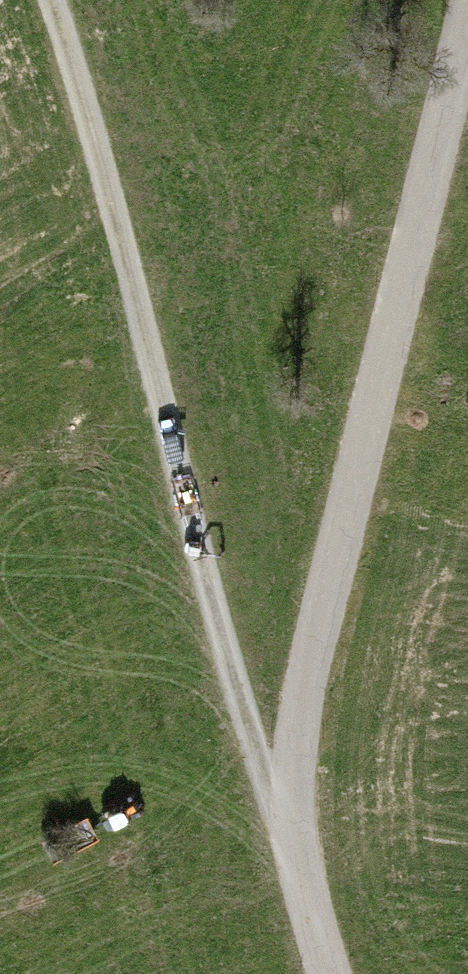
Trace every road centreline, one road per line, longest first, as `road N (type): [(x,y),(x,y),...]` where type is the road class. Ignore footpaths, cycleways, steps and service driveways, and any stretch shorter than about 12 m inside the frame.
road 1 (unclassified): [(467,14),(302,702),(294,819),(330,973)]
road 2 (track): [(294,819),(251,744),(53,0)]

